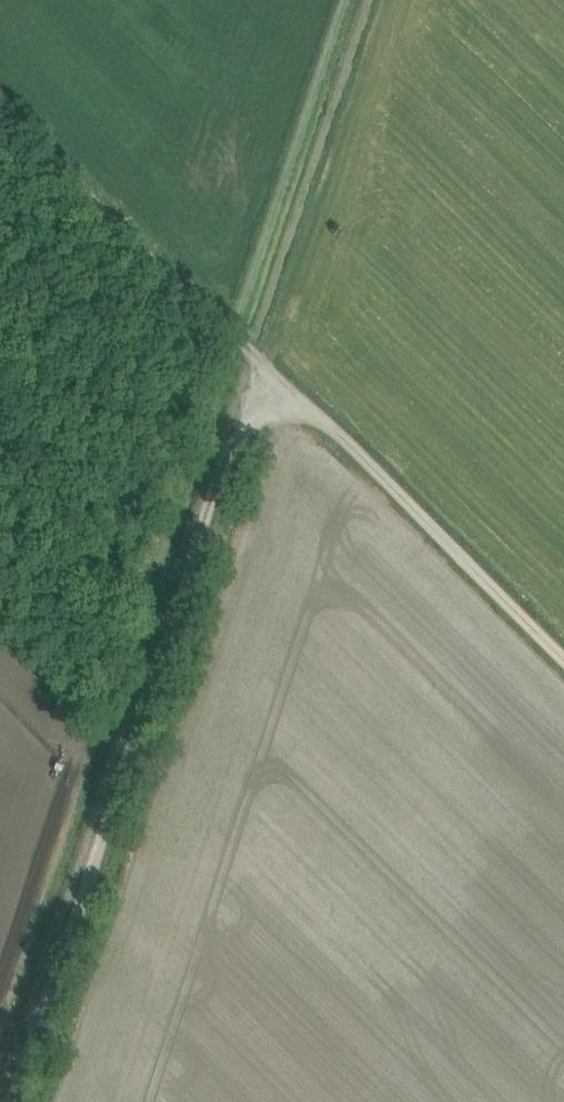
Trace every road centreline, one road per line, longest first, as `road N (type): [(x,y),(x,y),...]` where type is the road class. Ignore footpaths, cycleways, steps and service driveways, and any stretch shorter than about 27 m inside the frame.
road 1 (track): [(313,406),(279,415),(249,440),(229,475),(21,1101)]
road 2 (track): [(0,101),(313,406)]
road 3 (track): [(313,406),(563,653)]

